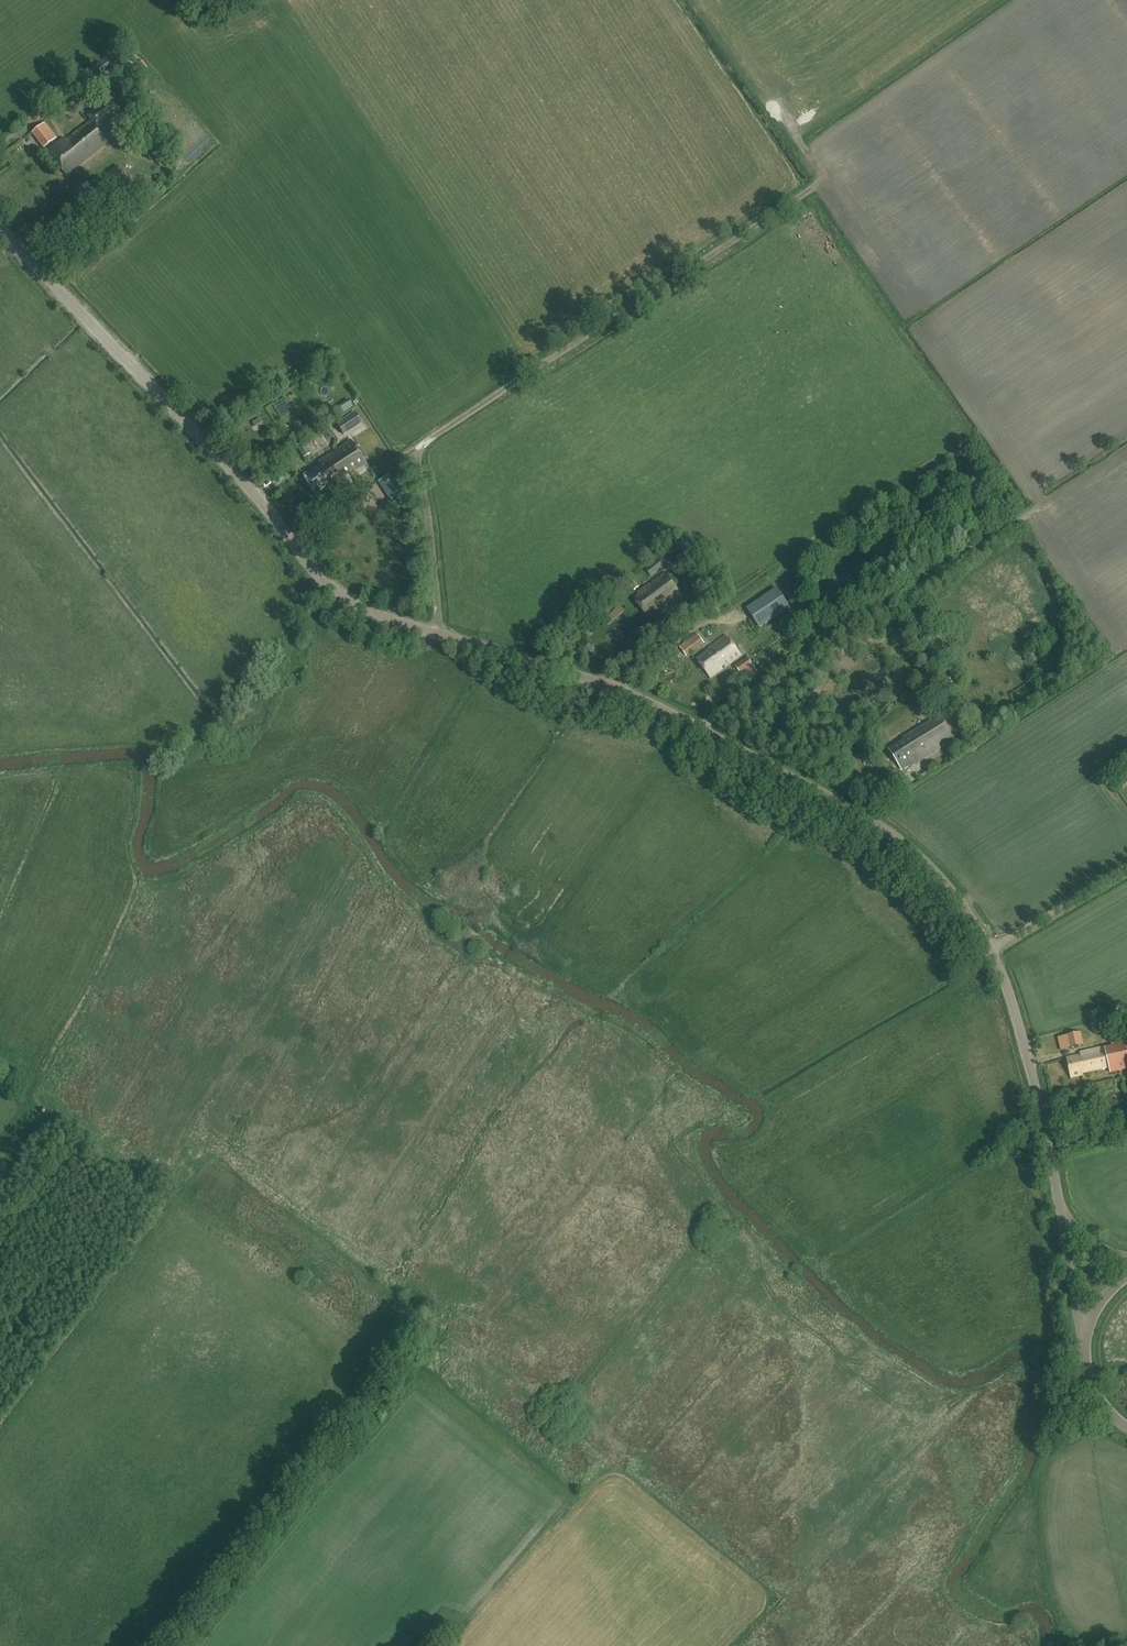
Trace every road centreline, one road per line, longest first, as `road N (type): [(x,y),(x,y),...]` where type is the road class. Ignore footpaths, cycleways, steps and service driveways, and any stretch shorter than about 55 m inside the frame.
road 1 (tertiary): [(1063,1212),(1001,972),(961,902),(908,845),(747,751),(615,688),(387,617),(336,590),(0,224)]
road 2 (tertiary): [(1084,1347),(1063,1212)]

